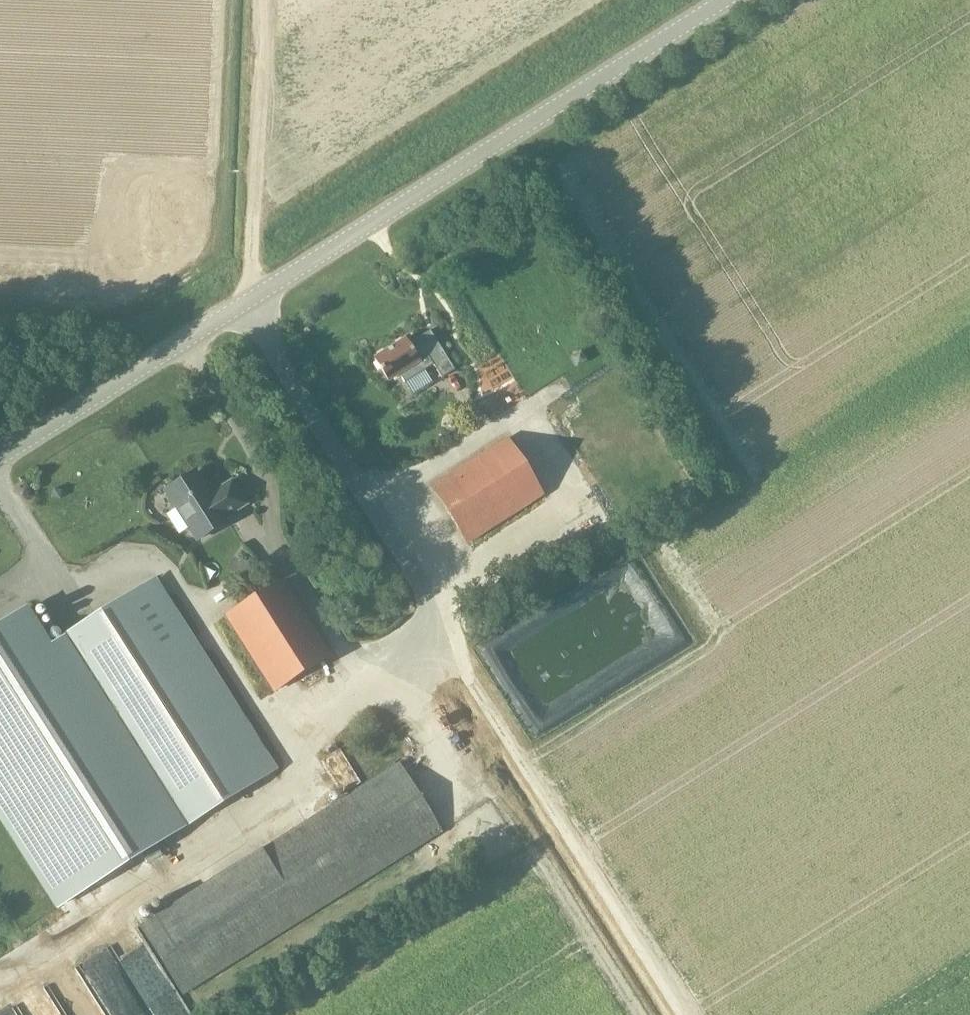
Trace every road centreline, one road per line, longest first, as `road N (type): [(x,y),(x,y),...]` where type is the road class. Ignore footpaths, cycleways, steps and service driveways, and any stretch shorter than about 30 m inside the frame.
road 1 (unclassified): [(0,458),(725,0)]

